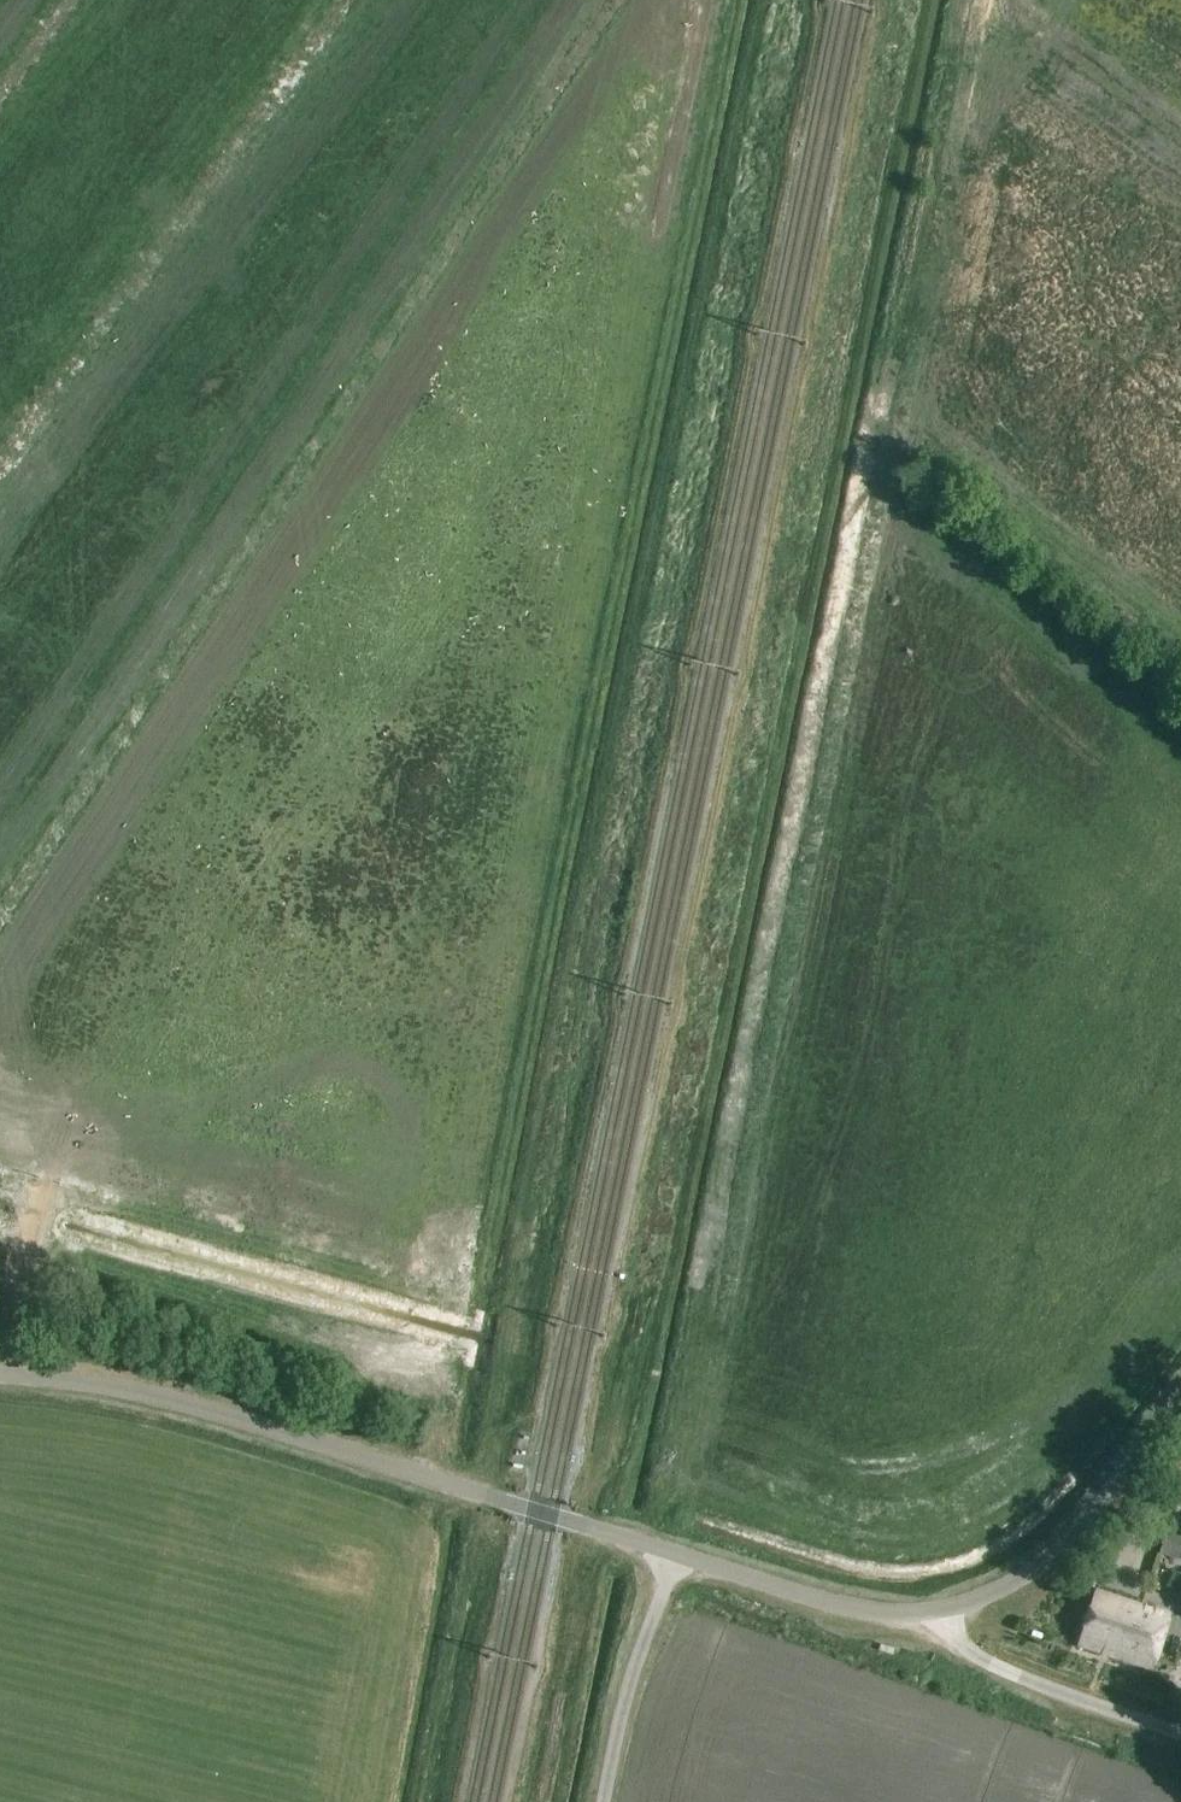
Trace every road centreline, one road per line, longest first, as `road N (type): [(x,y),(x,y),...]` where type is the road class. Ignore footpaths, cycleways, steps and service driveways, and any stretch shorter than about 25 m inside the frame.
road 1 (unclassified): [(673,1554),(158,1400),(0,1376)]
road 2 (unclassified): [(947,1609),(1013,1581),(1082,1526),(1180,1392)]
road 3 (unclassified): [(947,1609),(890,1615),(673,1554)]
road 4 (unclassified): [(673,1554),(626,1693),(604,1801)]

